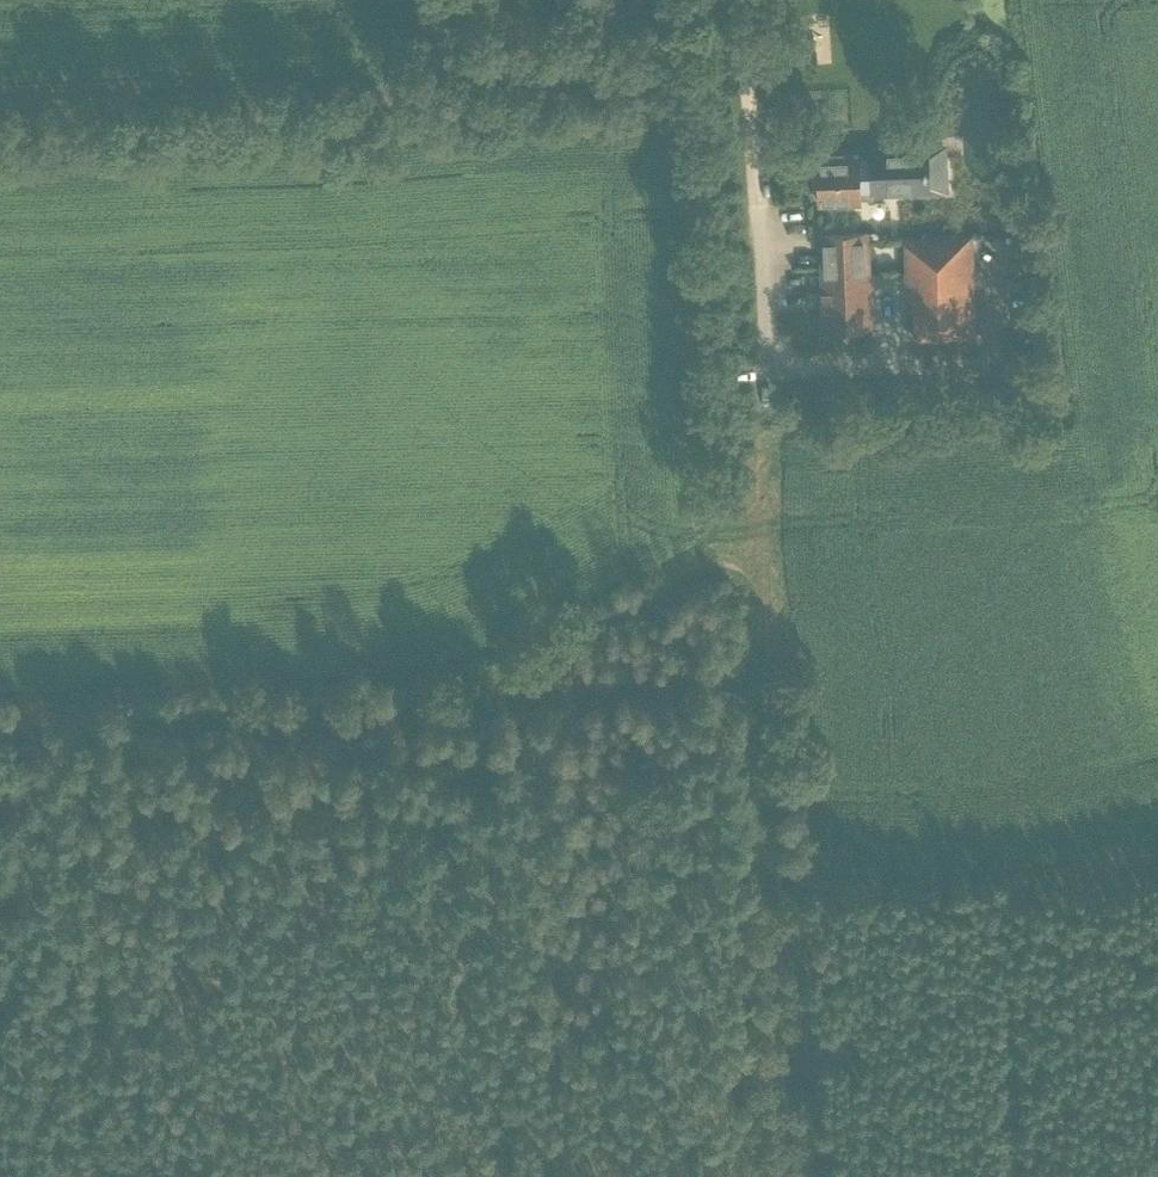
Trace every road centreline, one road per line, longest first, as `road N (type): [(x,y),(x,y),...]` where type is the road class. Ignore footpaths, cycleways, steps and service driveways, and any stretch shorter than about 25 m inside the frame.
road 1 (track): [(733,555),(426,676),(0,706)]

